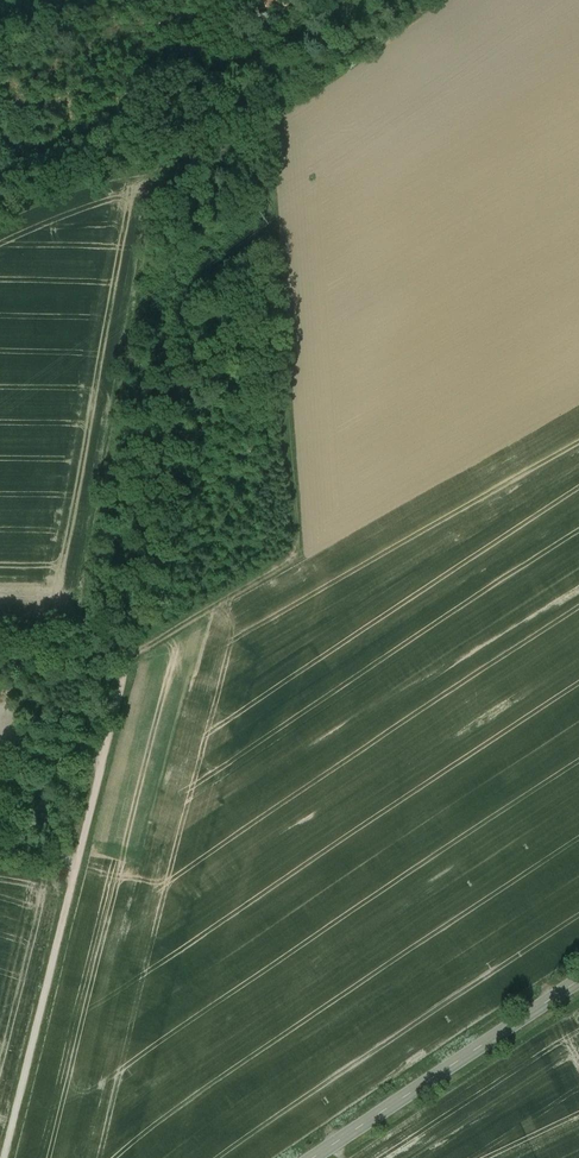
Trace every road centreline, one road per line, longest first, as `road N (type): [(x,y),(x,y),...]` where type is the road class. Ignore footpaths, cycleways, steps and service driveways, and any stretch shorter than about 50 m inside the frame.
road 1 (tertiary): [(312,1157),(578,980)]

